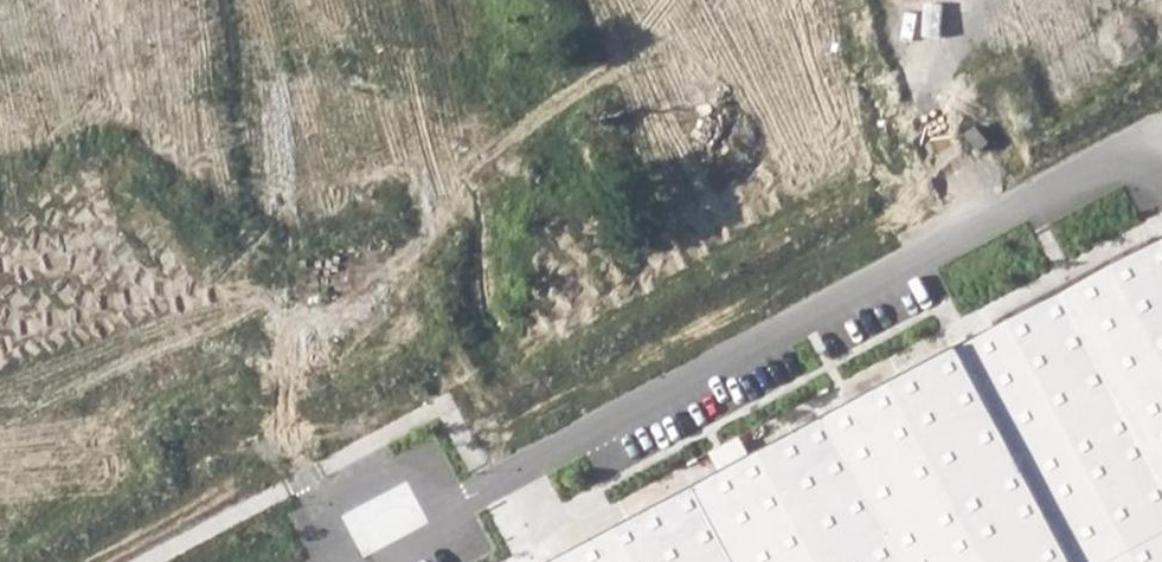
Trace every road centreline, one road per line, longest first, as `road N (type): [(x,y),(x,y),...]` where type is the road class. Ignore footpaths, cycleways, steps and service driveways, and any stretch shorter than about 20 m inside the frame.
road 1 (residential): [(398,539),(964,235)]
road 2 (residential): [(111,0),(173,292),(324,561)]
road 3 (residential): [(931,0),(964,235)]
road 4 (residential): [(964,235),(1143,142)]

